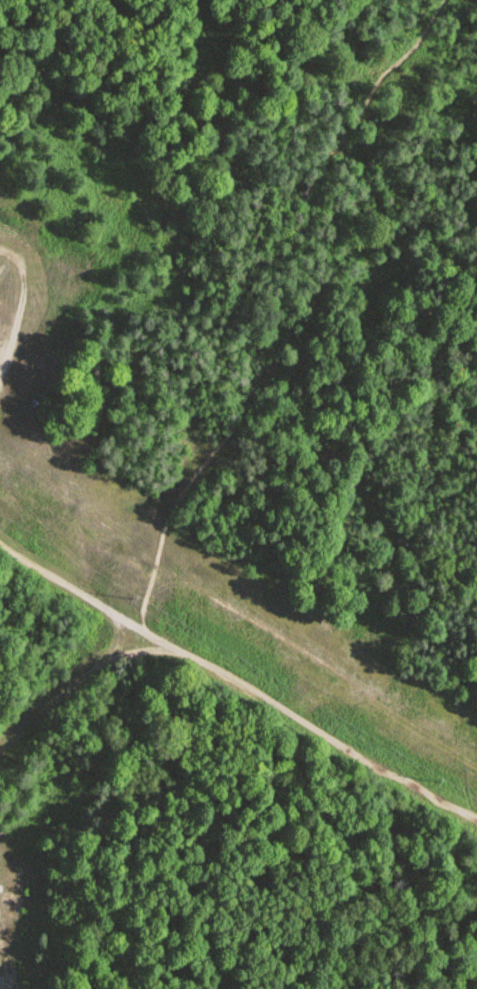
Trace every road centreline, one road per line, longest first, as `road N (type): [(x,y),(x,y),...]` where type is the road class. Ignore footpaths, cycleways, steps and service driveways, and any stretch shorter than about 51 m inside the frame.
road 1 (track): [(476,823),(149,633),(144,614),(167,524),(236,428),(248,391),(273,374),(284,339),(330,283),(332,219),(320,174),(360,121),(380,77),(417,47),(445,0)]
road 2 (track): [(114,613),(119,631),(109,657),(0,748)]
road 3 (track): [(0,372),(23,290),(13,254),(0,251)]
road 4 (track): [(114,613),(0,543)]

